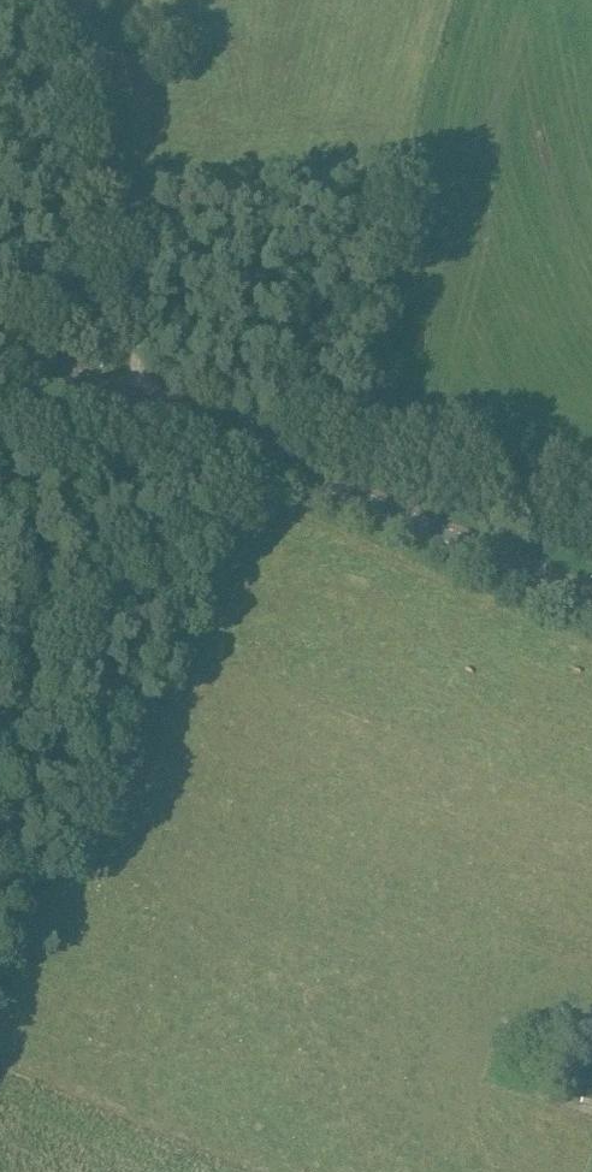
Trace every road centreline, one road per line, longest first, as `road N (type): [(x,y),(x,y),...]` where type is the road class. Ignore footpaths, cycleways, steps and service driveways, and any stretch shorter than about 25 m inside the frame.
road 1 (tertiary): [(591,602),(0,346)]

